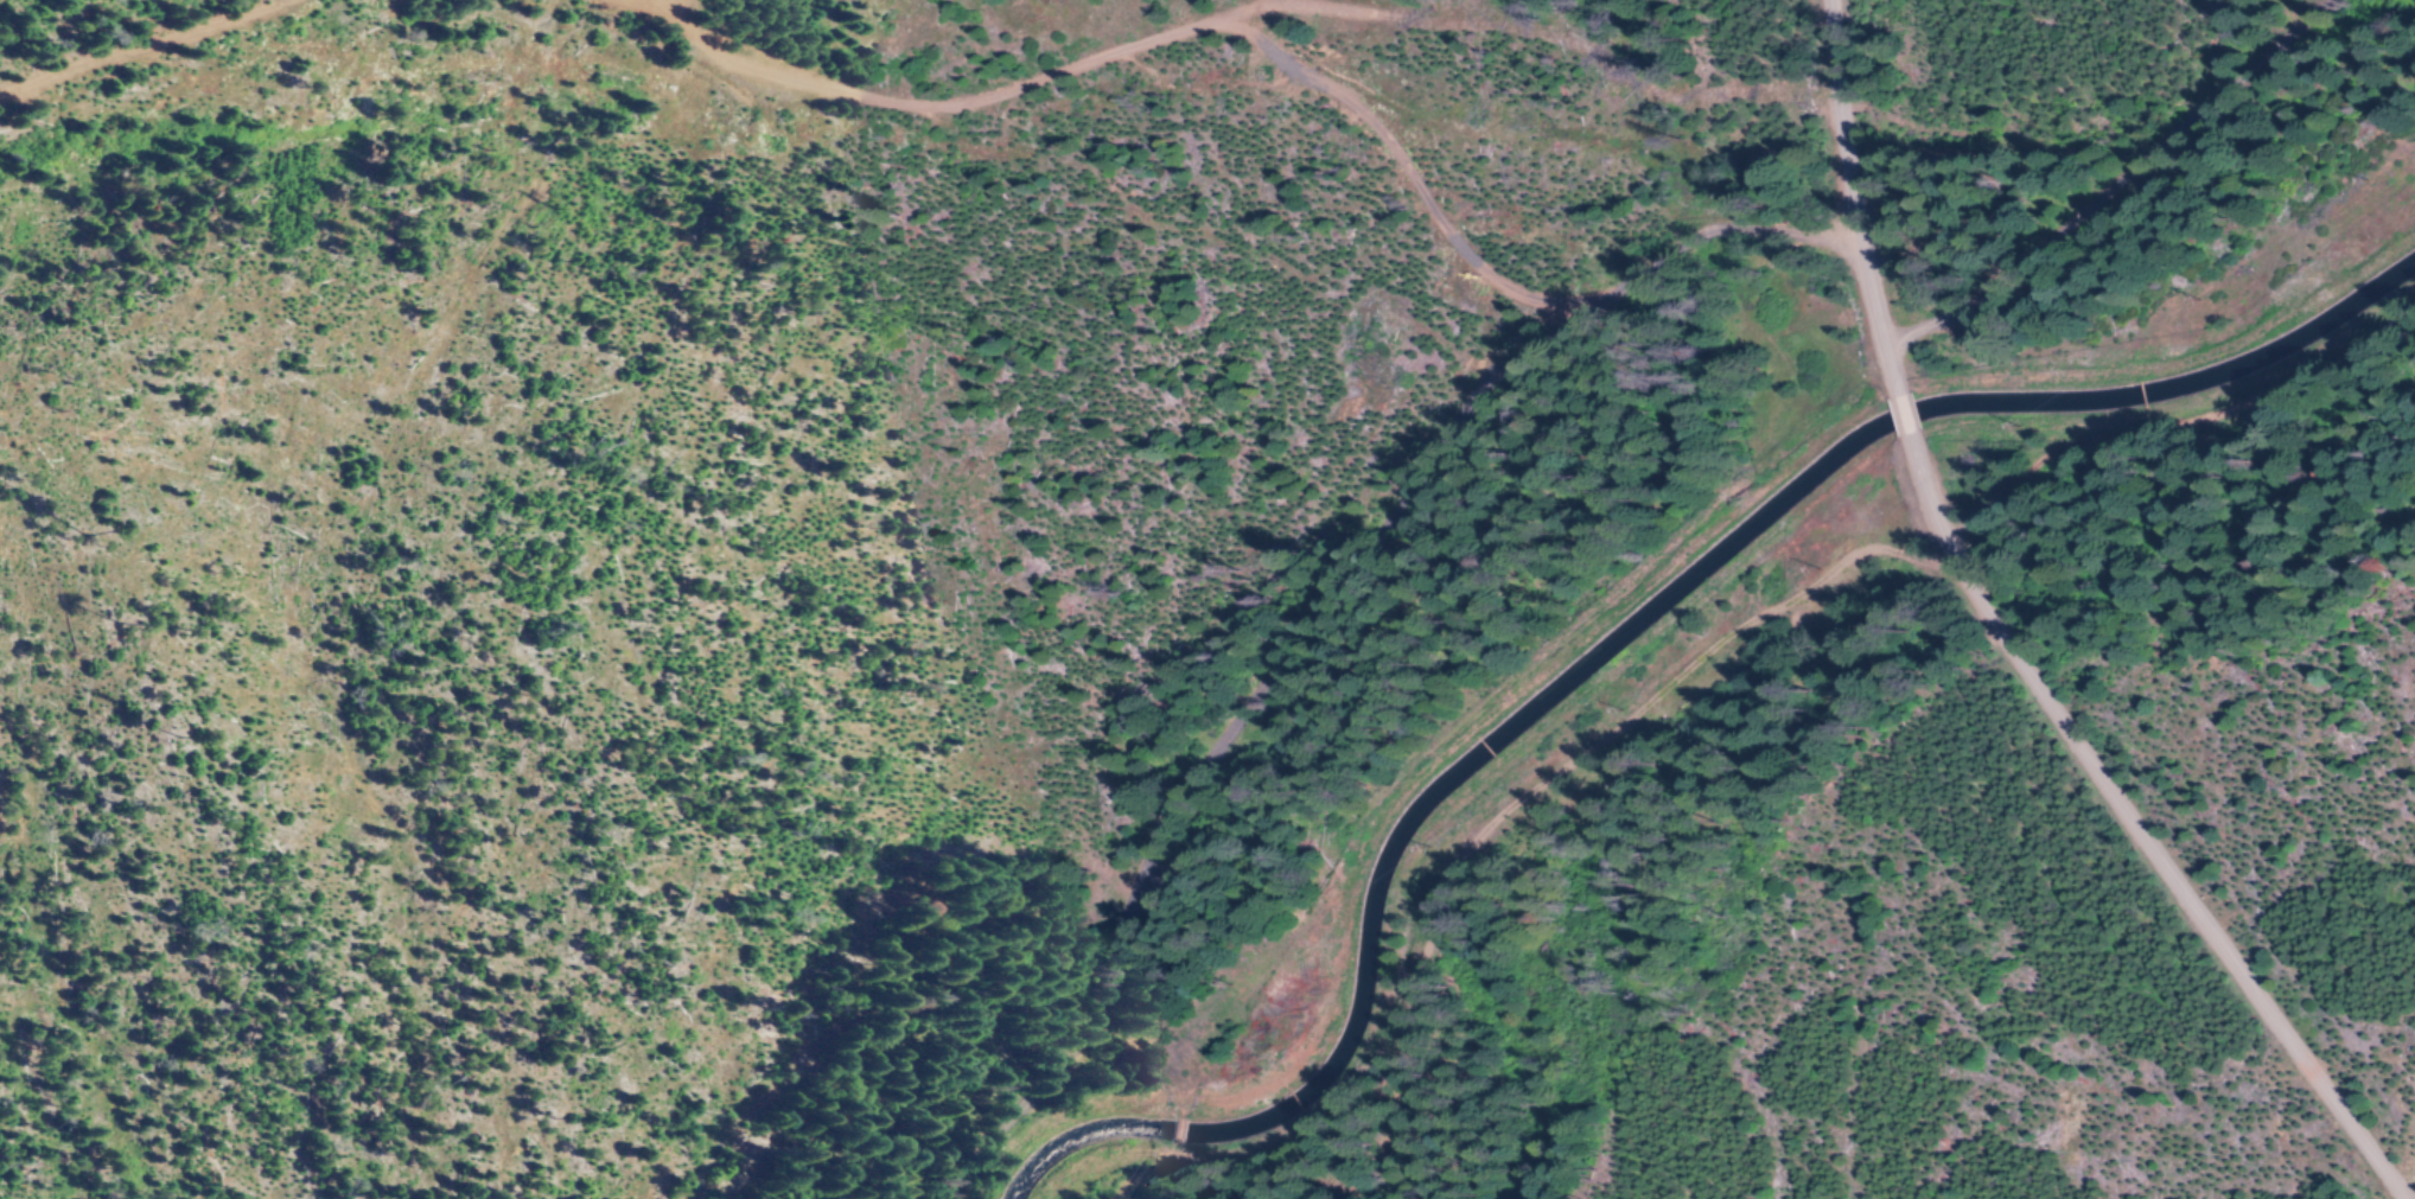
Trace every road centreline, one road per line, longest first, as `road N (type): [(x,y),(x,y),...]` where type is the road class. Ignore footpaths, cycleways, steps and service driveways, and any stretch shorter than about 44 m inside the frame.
road 1 (track): [(2405,1198),(2048,702),(1946,531),(1897,380),(1853,194),(1831,0)]
road 2 (track): [(1841,91),(1674,87),(1611,70),(1554,34),(1505,18),(1315,5),(1228,9),(960,100),(850,91),(715,51),(617,0)]
road 3 (track): [(299,0),(0,77)]

